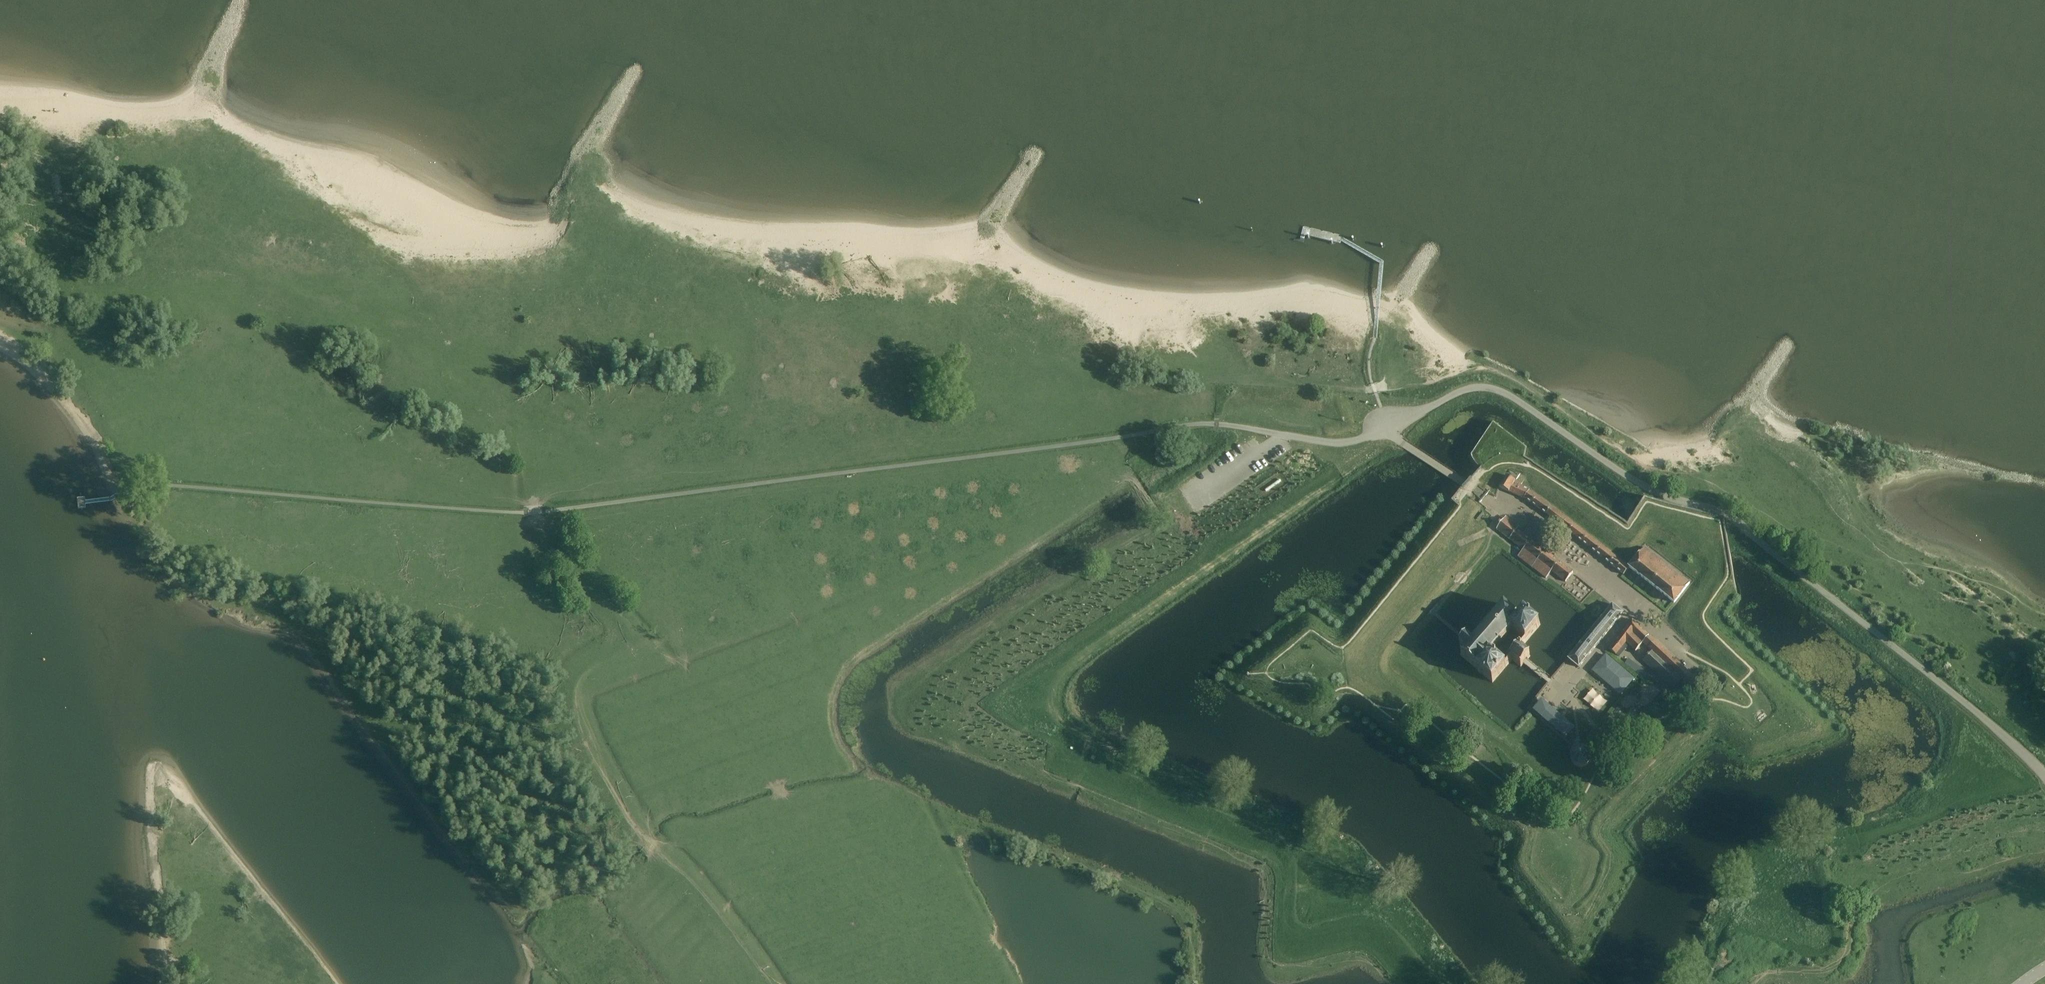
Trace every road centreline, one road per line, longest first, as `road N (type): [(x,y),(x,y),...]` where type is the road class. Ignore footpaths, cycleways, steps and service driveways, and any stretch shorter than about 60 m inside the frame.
road 1 (unclassified): [(2044,777),(1727,515),(1653,492),(1498,390),(1464,390),(1346,442),(1284,435)]

